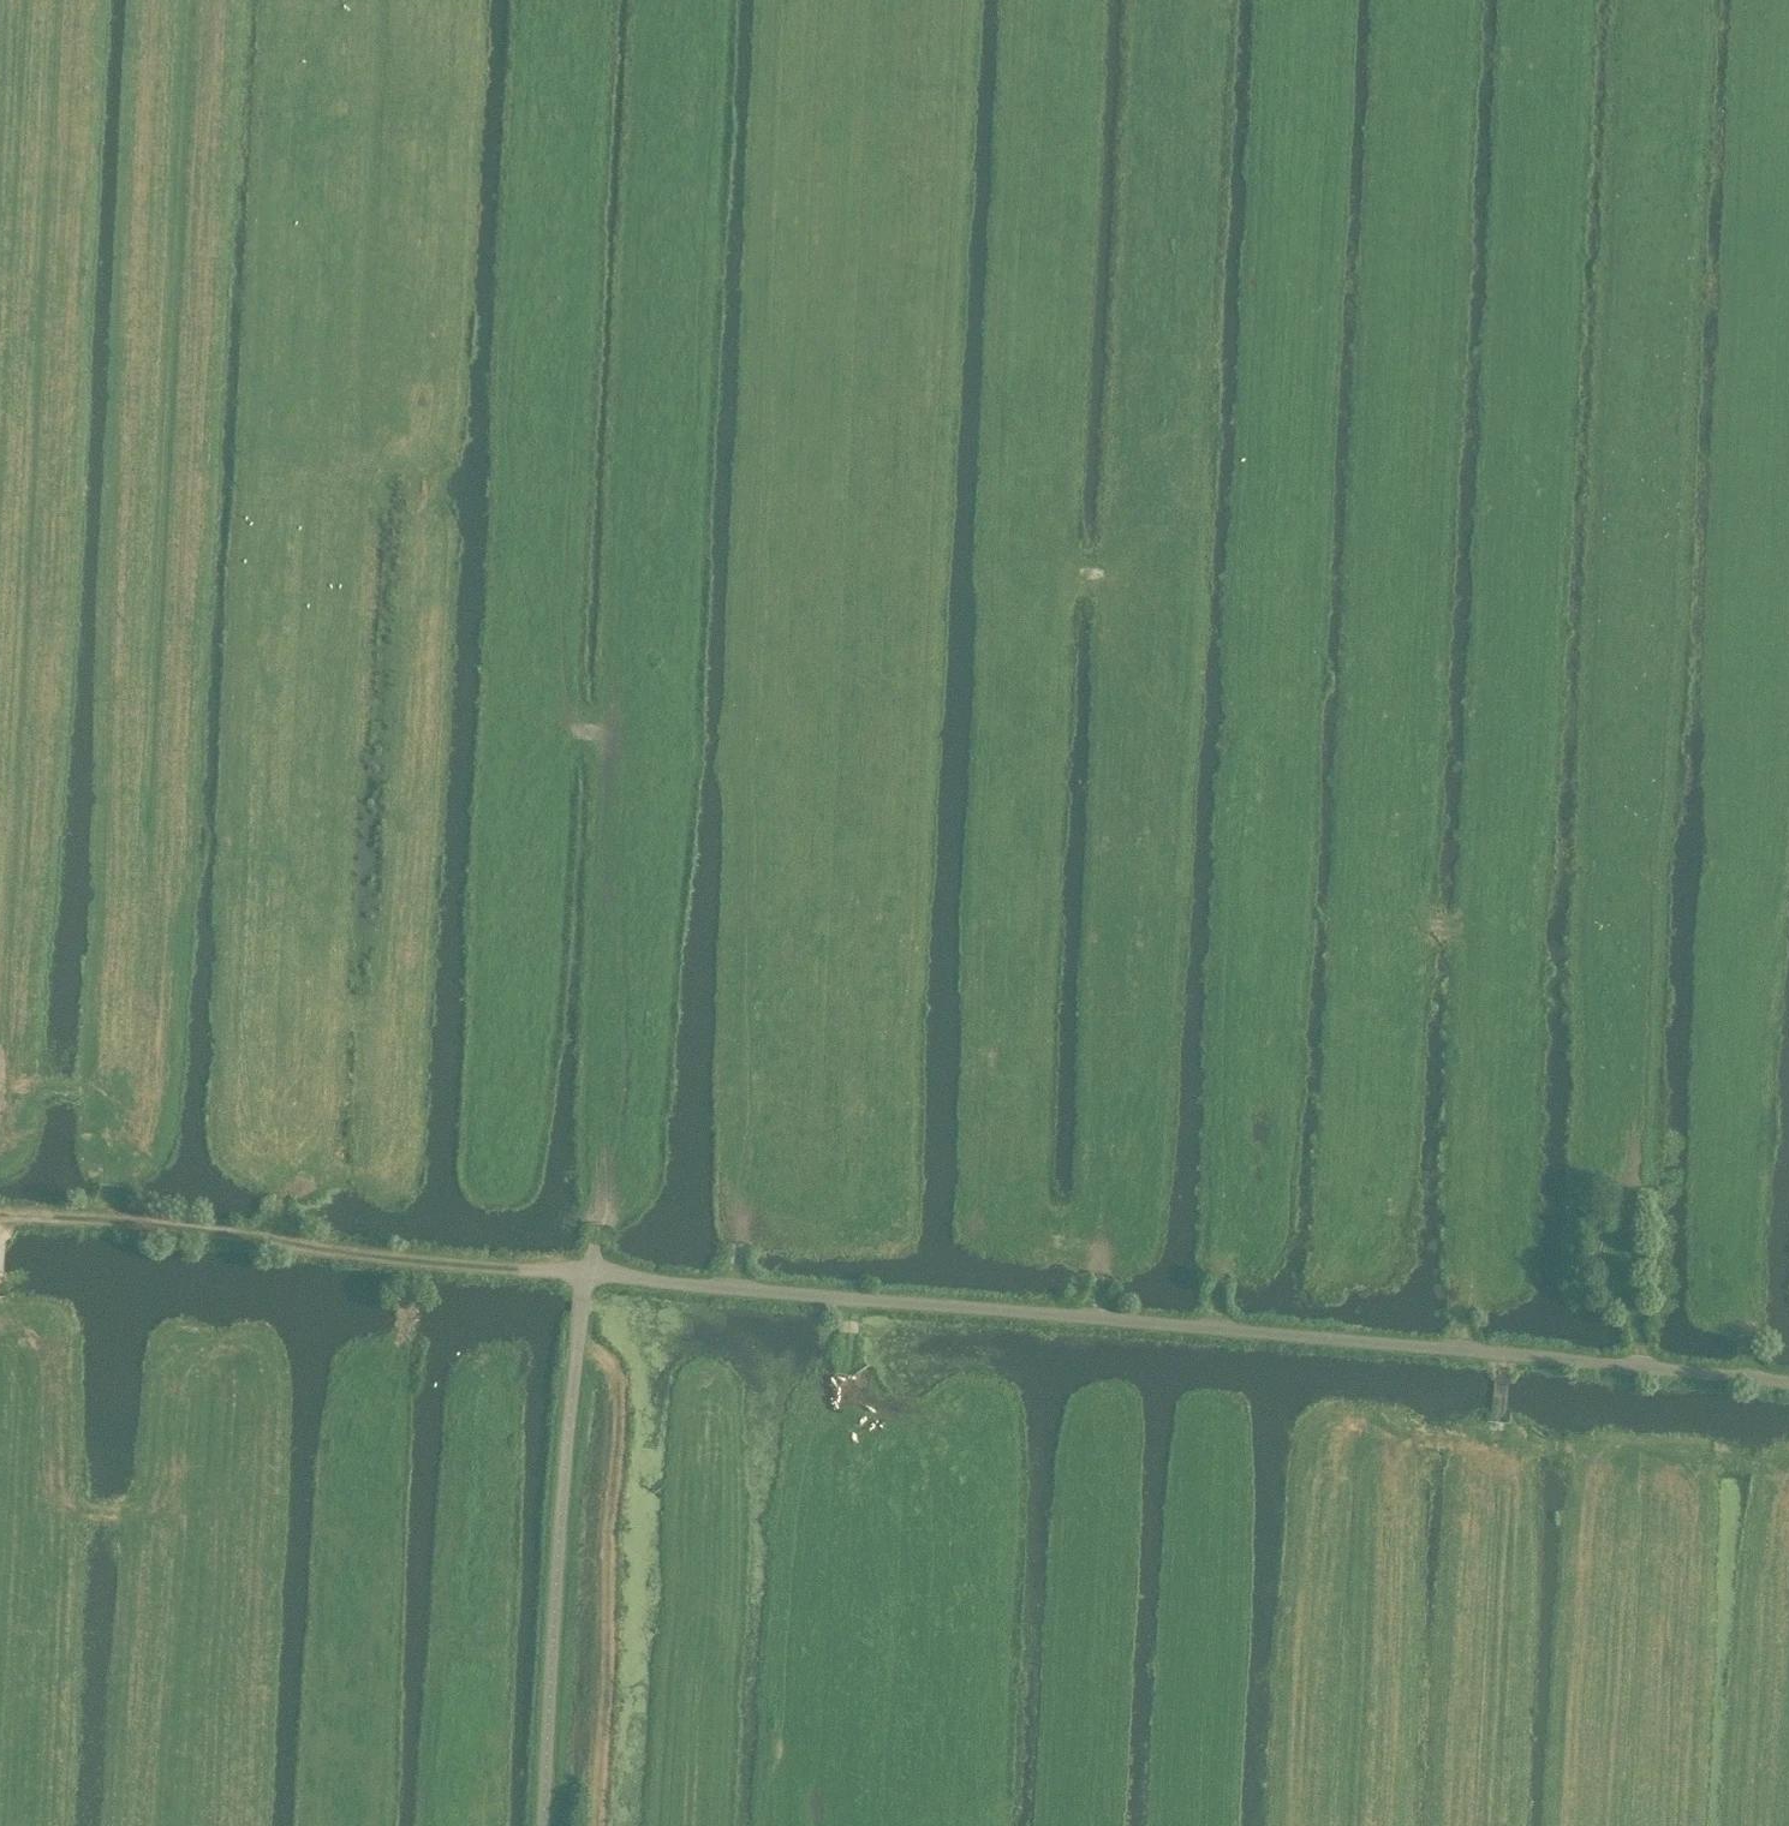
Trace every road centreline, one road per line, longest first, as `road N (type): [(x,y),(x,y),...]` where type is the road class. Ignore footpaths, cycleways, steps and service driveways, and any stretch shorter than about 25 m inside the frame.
road 1 (unclassified): [(586,1274),(1788,1381)]
road 2 (track): [(0,1213),(450,1268),(586,1274)]
road 3 (track): [(1634,1367),(1617,1172)]

